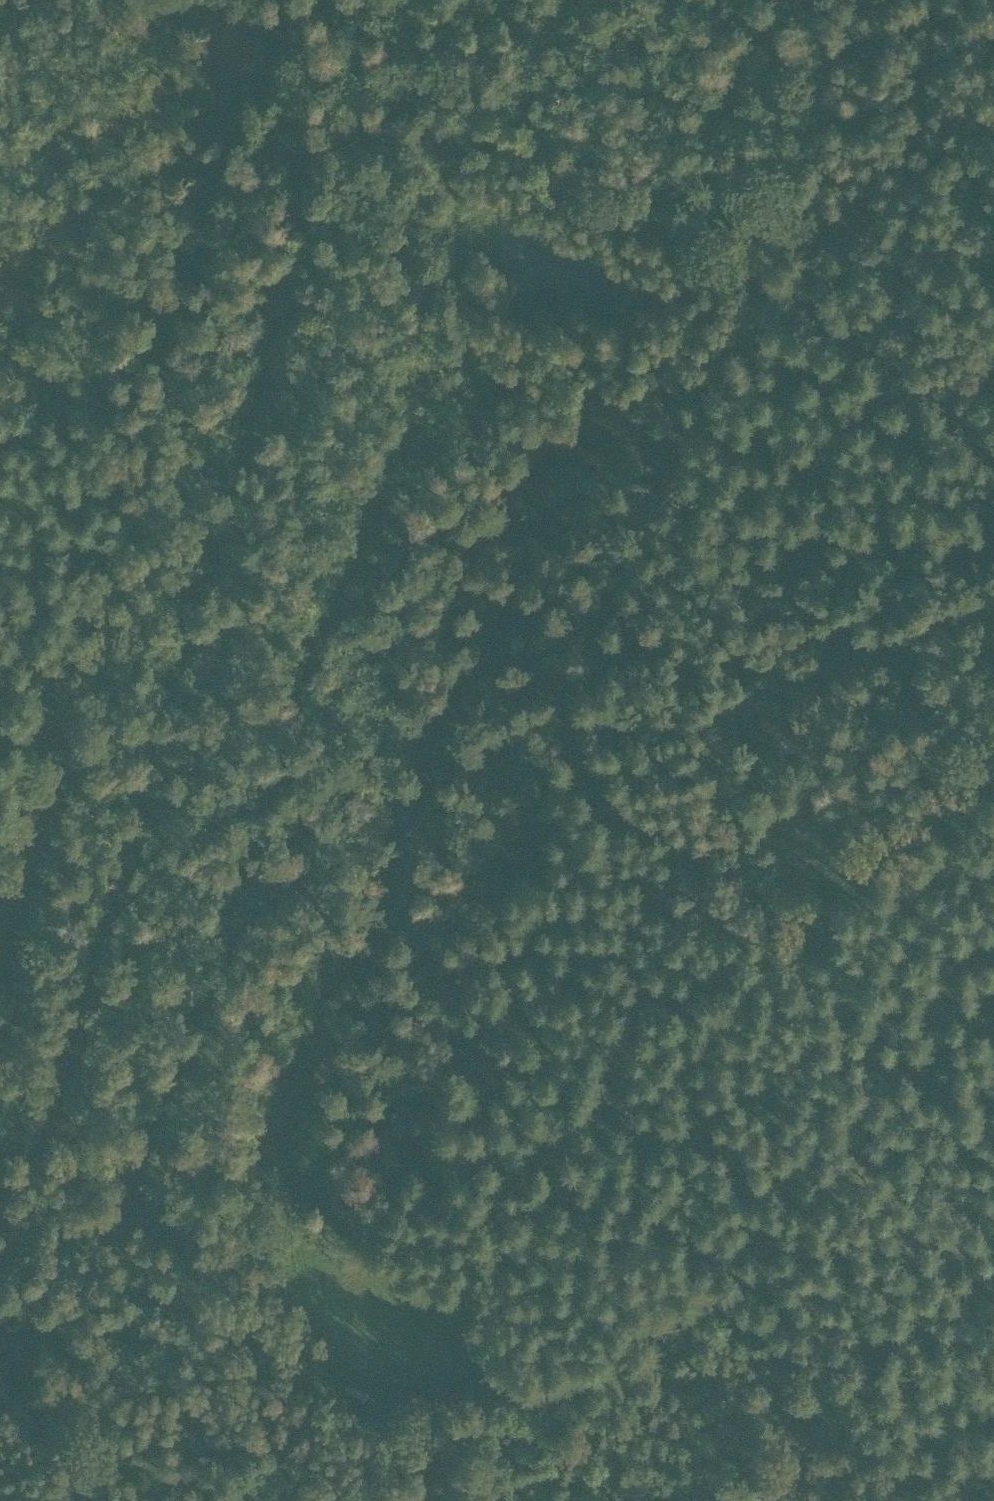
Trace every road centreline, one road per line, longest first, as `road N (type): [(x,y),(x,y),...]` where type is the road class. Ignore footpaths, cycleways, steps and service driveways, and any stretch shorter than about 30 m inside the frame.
road 1 (track): [(993,379),(780,248),(264,0)]
road 2 (track): [(993,1243),(704,976),(705,956),(880,797),(989,717)]
road 3 (track): [(0,1105),(298,1218)]
road 4 (track): [(440,83),(454,212),(443,258)]

